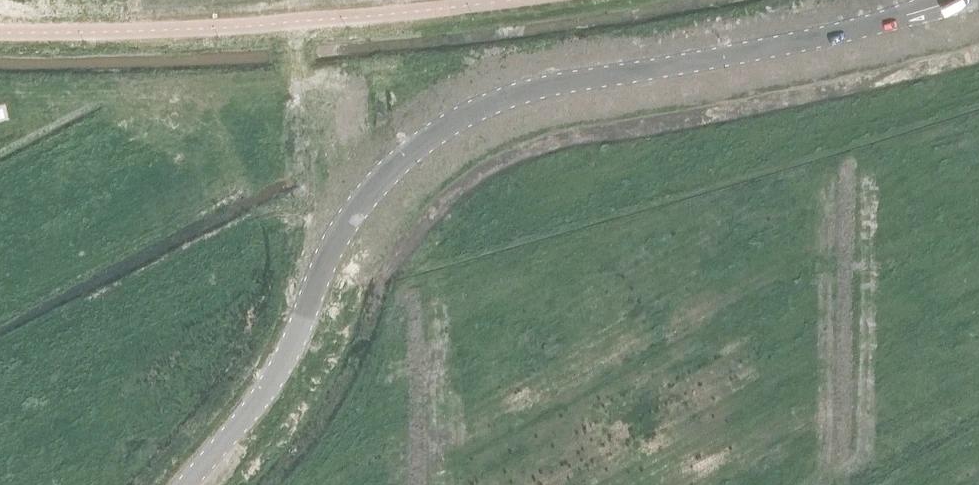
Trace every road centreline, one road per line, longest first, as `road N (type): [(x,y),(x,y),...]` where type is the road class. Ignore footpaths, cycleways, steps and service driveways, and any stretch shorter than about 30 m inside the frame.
road 1 (tertiary): [(185,484),(268,388),(348,221),(386,172),(442,125),(547,86),(774,46),(946,0)]

